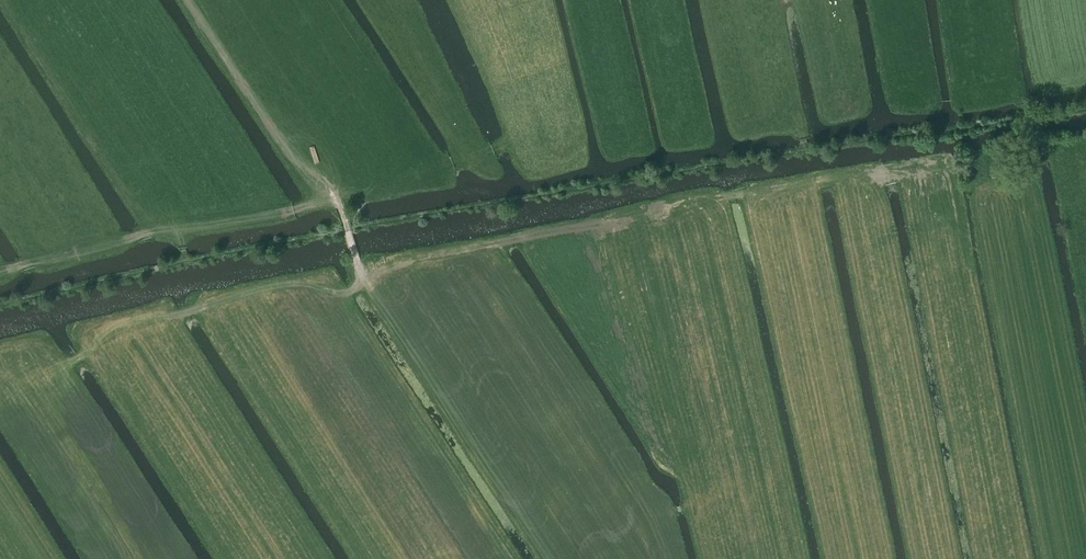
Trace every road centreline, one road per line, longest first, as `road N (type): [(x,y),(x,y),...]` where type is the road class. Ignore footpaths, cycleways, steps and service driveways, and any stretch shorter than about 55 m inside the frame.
road 1 (track): [(0,304),(346,228),(1085,109)]
road 2 (track): [(748,192),(398,267),(361,284),(346,228)]
road 3 (track): [(188,0),(281,143),(333,193),(346,228)]

